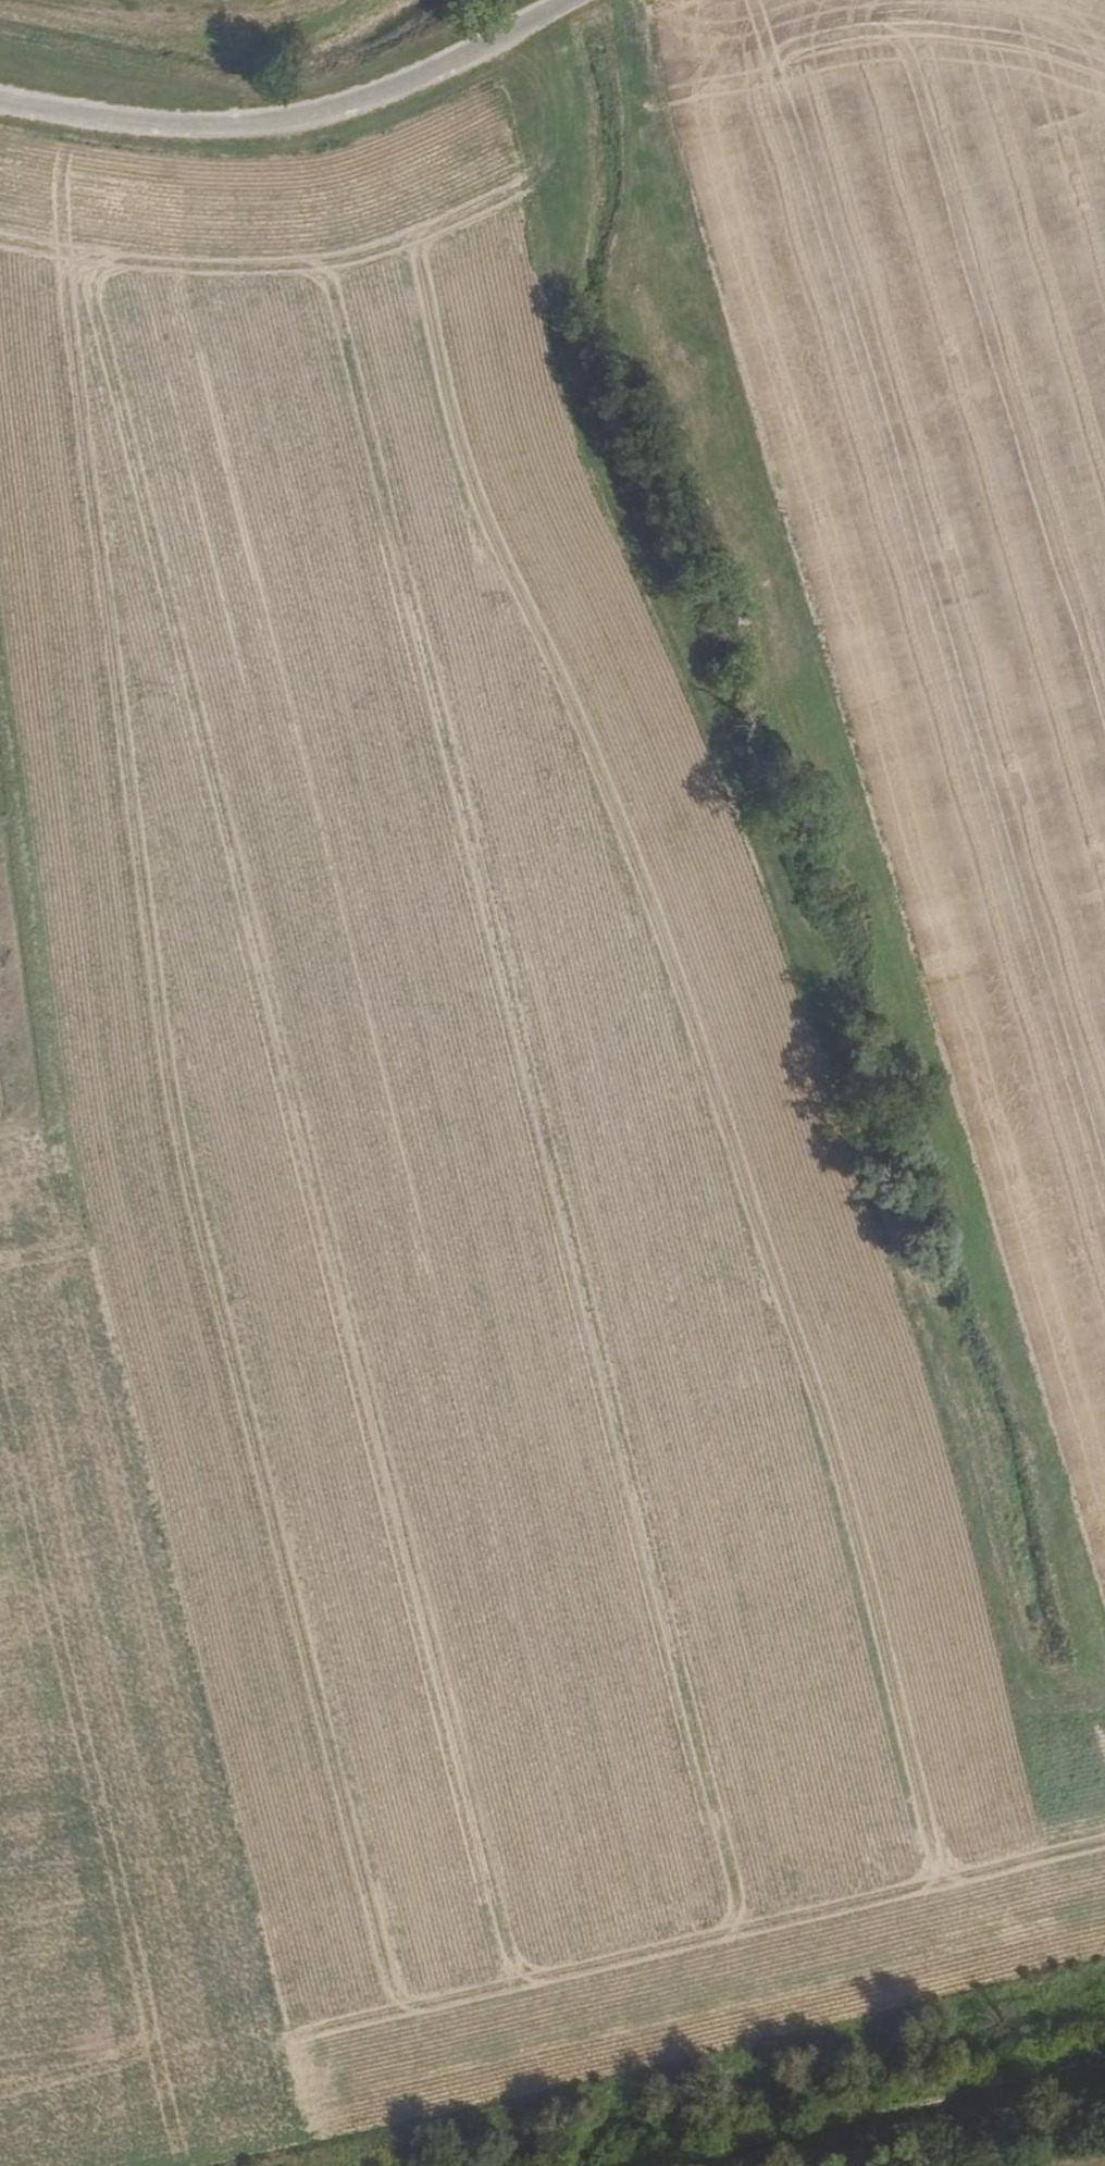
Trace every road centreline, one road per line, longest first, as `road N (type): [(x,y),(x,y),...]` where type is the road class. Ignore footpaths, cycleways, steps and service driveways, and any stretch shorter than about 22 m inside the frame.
road 1 (unclassified): [(574,0),(348,106),(234,128),(115,125),(0,102)]
road 2 (track): [(1104,2063),(702,2165)]

